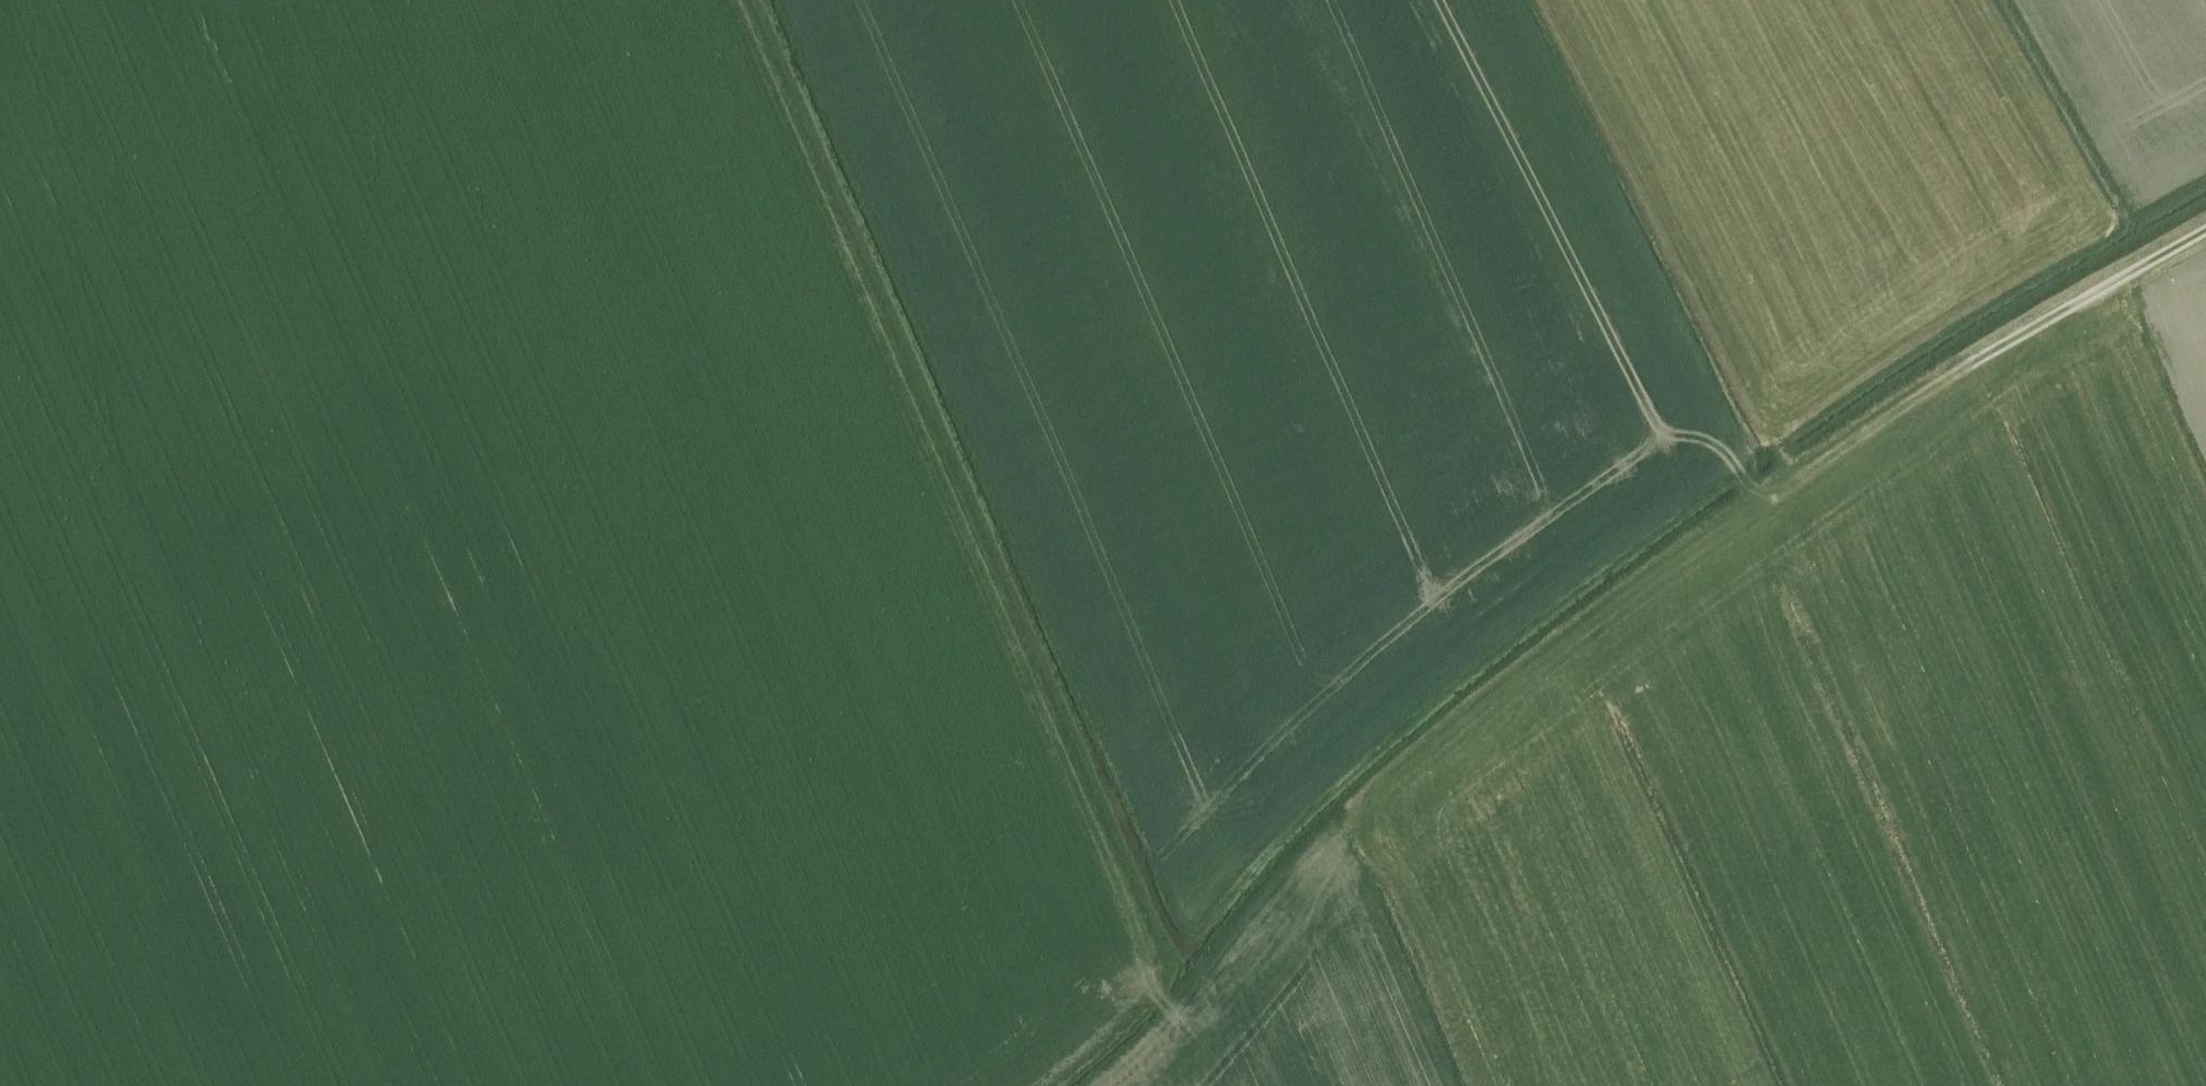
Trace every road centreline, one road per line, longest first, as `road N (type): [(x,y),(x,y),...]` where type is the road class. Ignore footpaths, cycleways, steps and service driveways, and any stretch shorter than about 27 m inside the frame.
road 1 (track): [(2205,225),(1970,358)]

